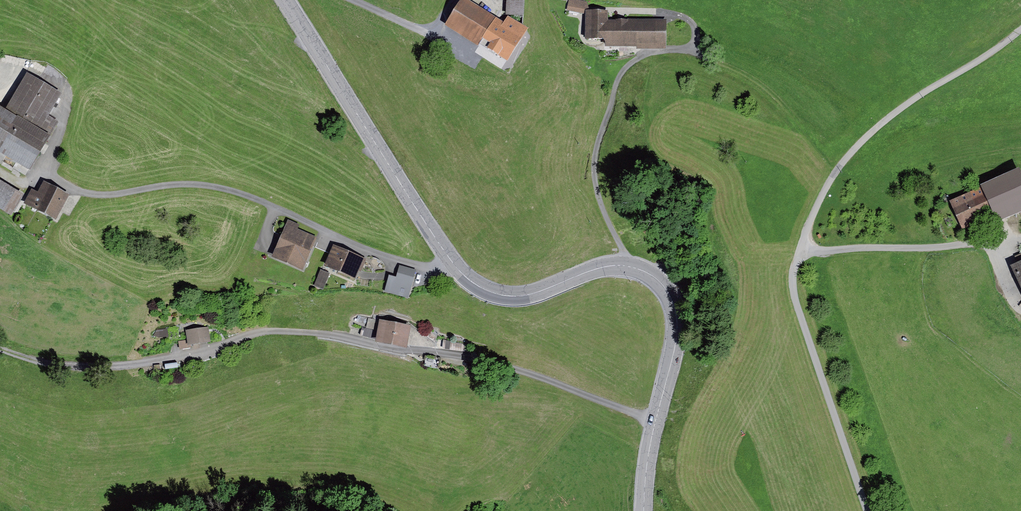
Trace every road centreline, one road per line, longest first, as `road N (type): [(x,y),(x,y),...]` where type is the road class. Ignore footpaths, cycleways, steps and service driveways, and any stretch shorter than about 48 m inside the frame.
road 1 (secondary): [(286,0),(470,280),(521,296),(621,265),(646,272),(667,291),(677,334),(649,451),(644,510)]
road 2 (track): [(0,349),(103,368),(201,352),(256,333),(339,335),(462,355),(655,421)]
road 3 (unclassified): [(869,510),(797,304),(792,277),(810,220),(859,143),(1020,33)]
road 4 (track): [(38,176),(97,196),(176,185),(232,191),(382,256),(429,270),(454,264)]
road 5 (track): [(596,8),(687,16),(693,28),(688,47),(624,68),(599,135),(595,177),(627,266)]
road 6 (track): [(800,252),(1020,244)]
road 7 (track): [(47,174),(68,87),(51,71),(25,64),(0,84)]
road 8 (track): [(455,0),(422,28),(352,0)]

